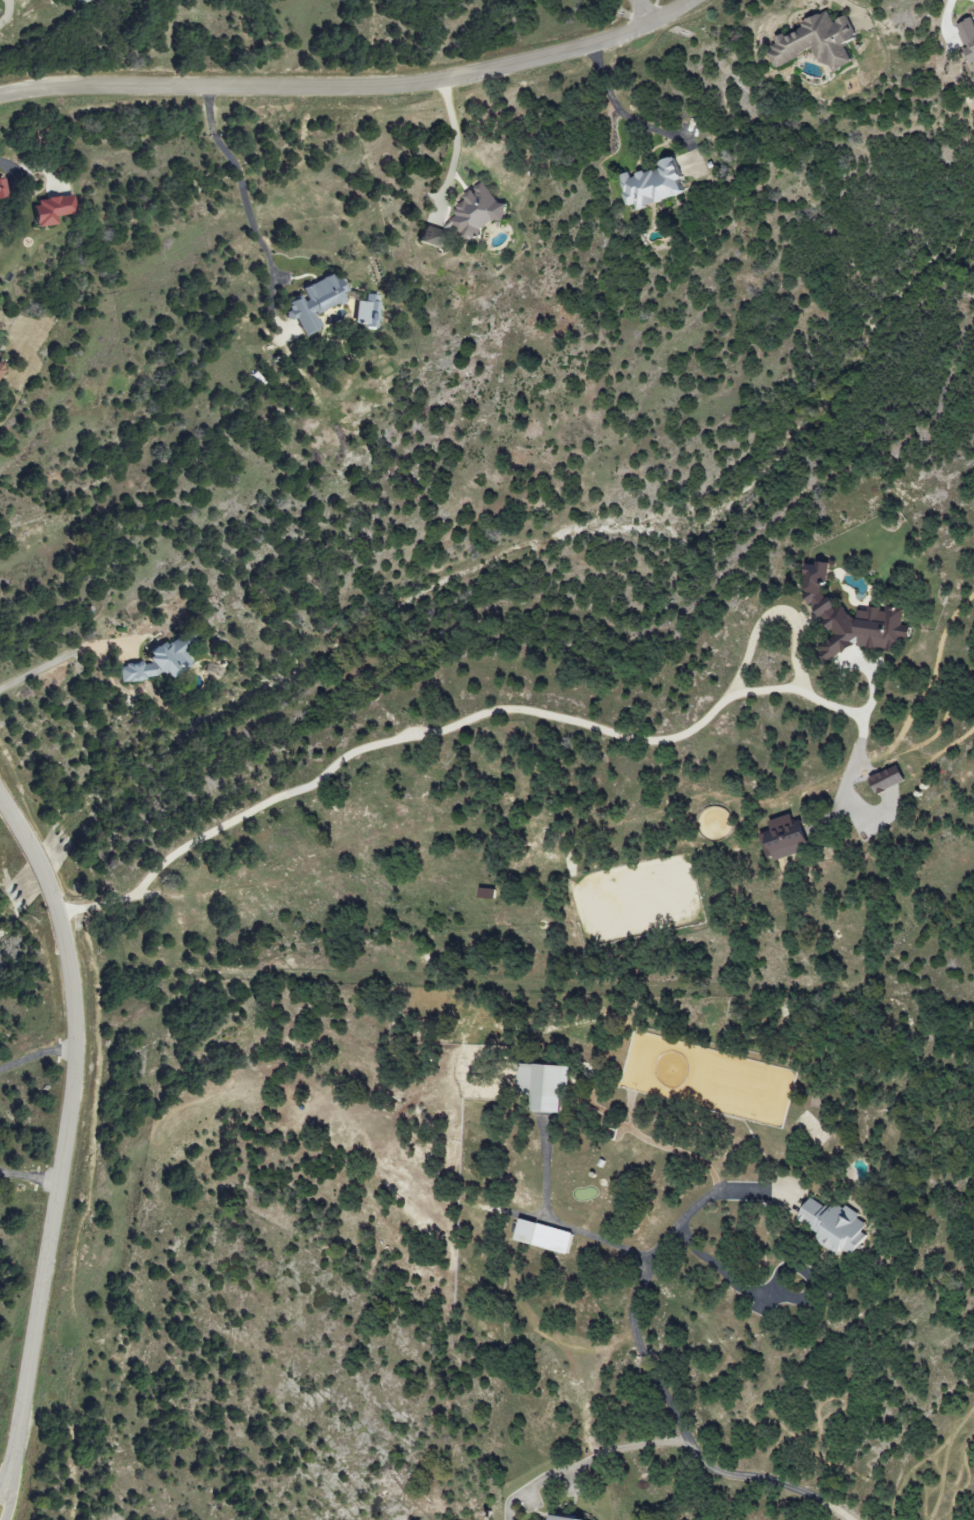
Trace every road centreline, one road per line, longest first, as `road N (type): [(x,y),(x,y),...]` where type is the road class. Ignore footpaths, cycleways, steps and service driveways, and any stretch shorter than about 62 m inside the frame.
road 1 (residential): [(697,0),(556,62),(459,79),(75,87),(0,96)]
road 2 (residential): [(9,1471),(76,1045),(57,917),(36,860),(0,802)]

